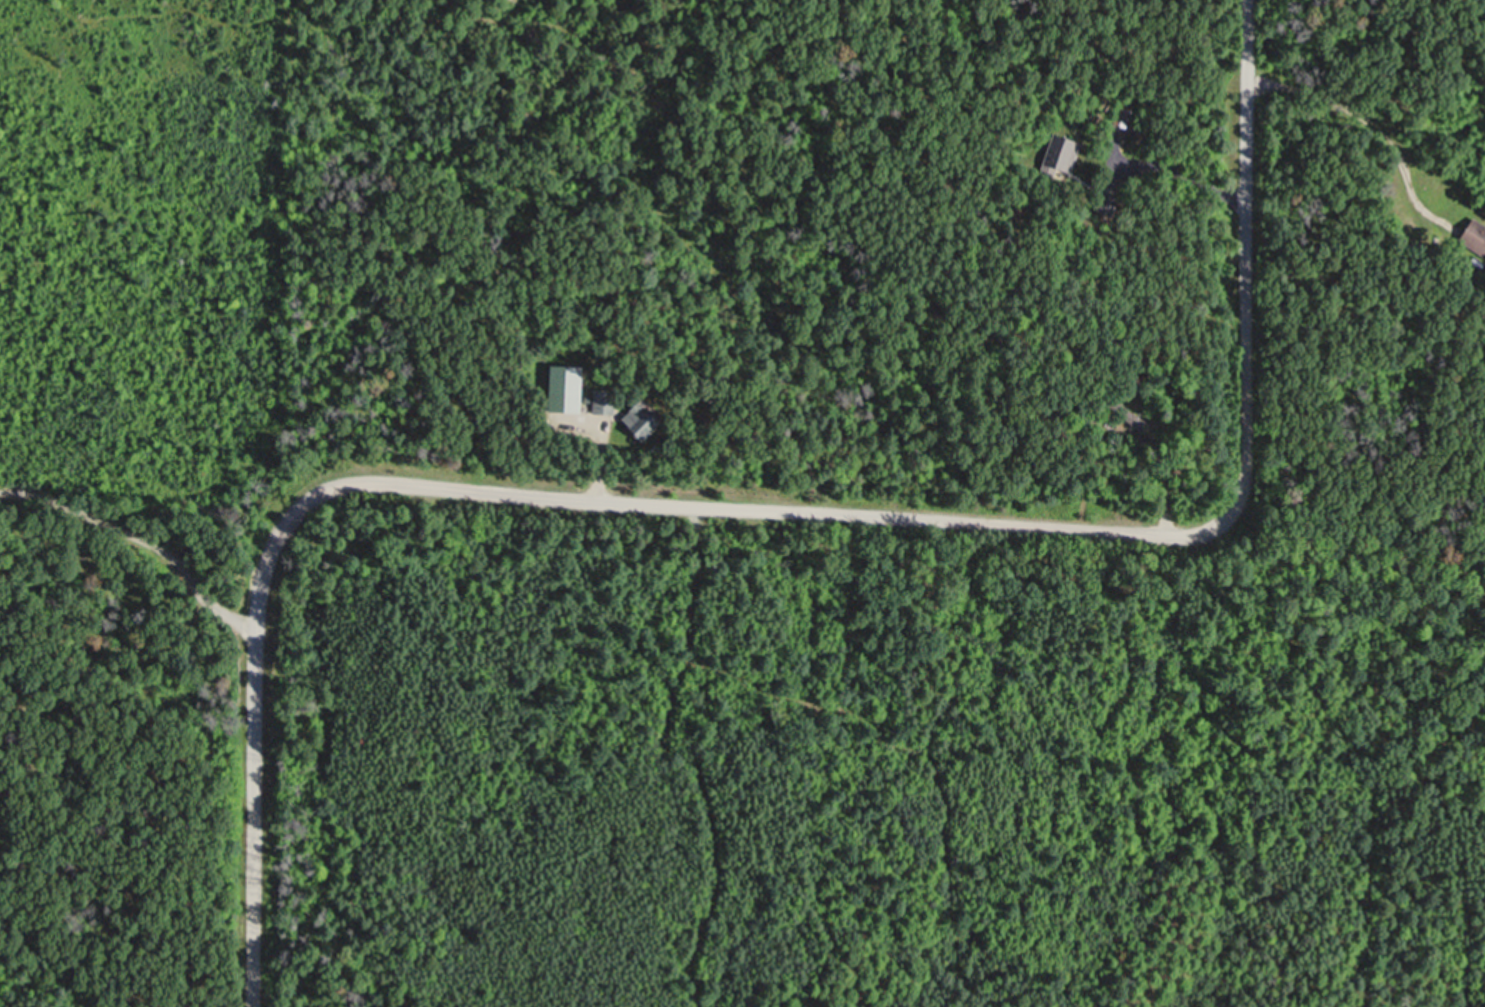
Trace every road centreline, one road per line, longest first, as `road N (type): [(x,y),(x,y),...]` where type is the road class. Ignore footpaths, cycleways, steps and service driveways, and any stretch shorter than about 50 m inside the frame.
road 1 (residential): [(249,1006),(258,590),(269,549),(300,508),(330,491),(368,484),(1165,535),(1208,529),(1229,516),(1243,484),(1249,0)]

